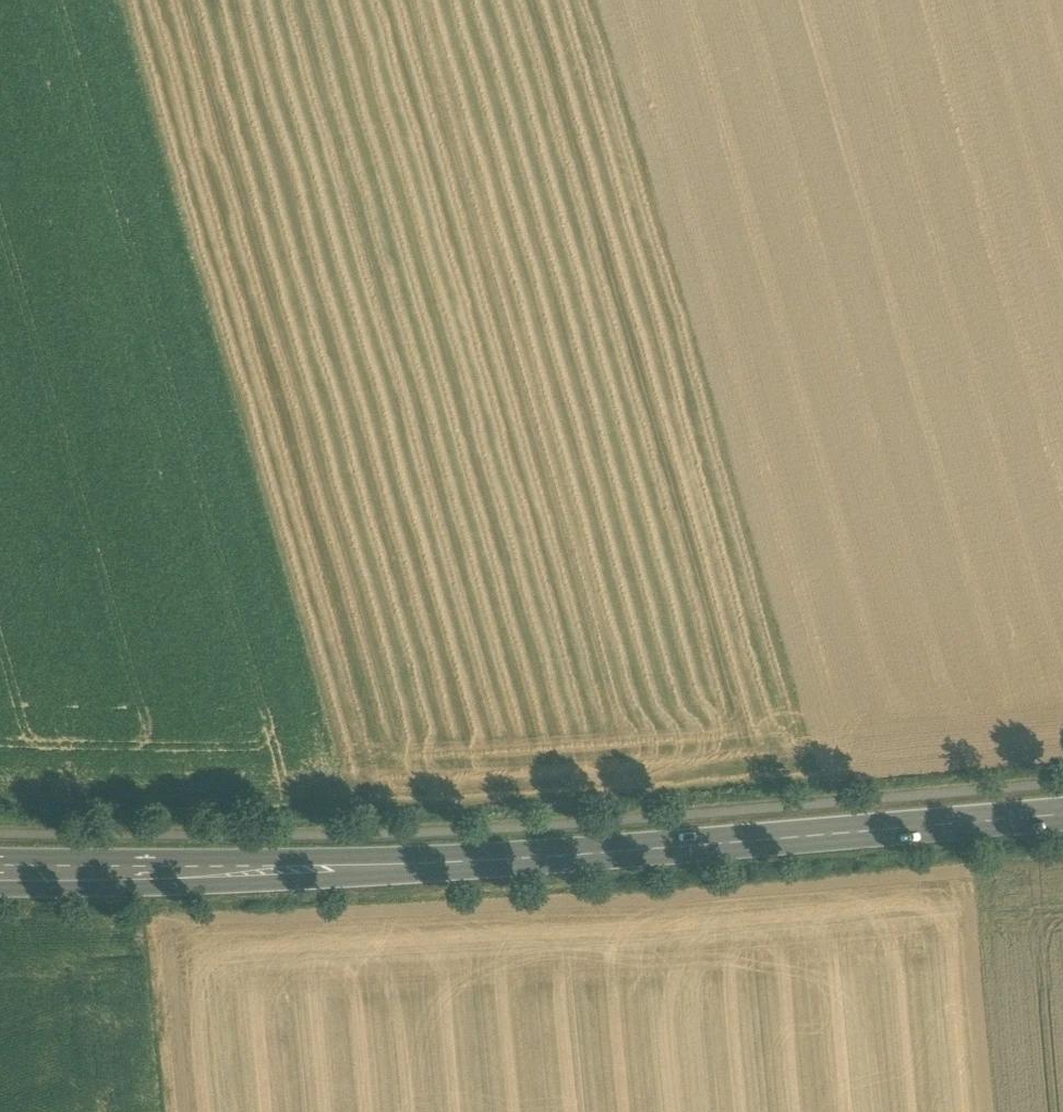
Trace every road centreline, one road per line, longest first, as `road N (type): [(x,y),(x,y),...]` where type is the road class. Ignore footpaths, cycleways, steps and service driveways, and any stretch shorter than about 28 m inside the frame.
road 1 (secondary): [(1062,812),(339,866),(0,871)]
road 2 (track): [(180,1111),(165,941)]

